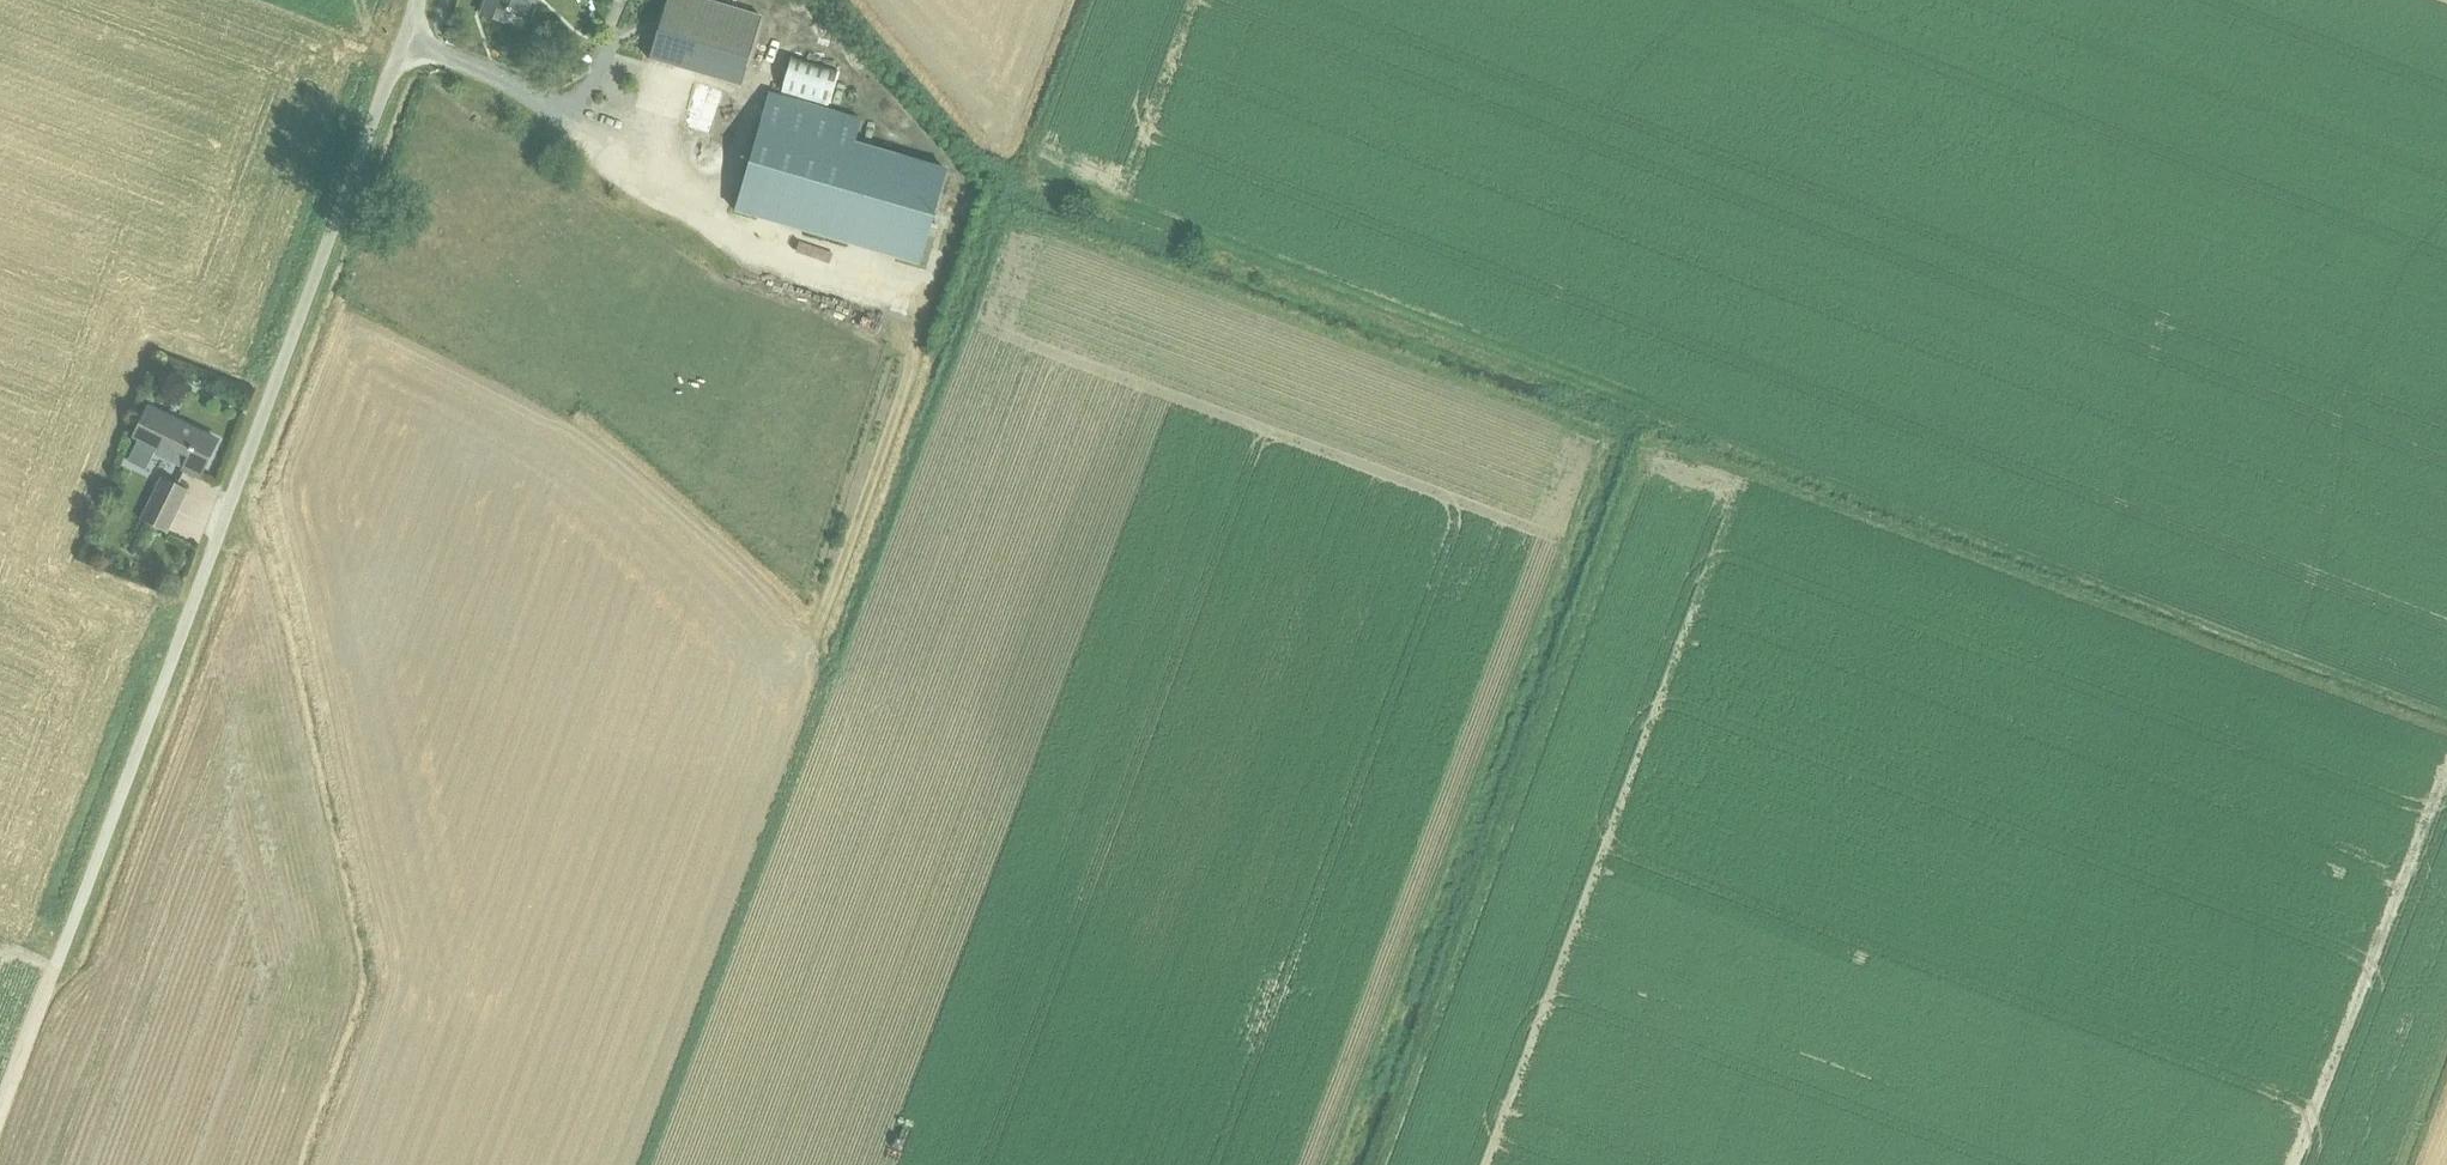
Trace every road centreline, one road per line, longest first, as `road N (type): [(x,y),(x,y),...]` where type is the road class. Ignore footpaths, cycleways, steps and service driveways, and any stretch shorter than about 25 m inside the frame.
road 1 (unclassified): [(55,968),(417,0)]
road 2 (track): [(0,1115),(55,968)]

